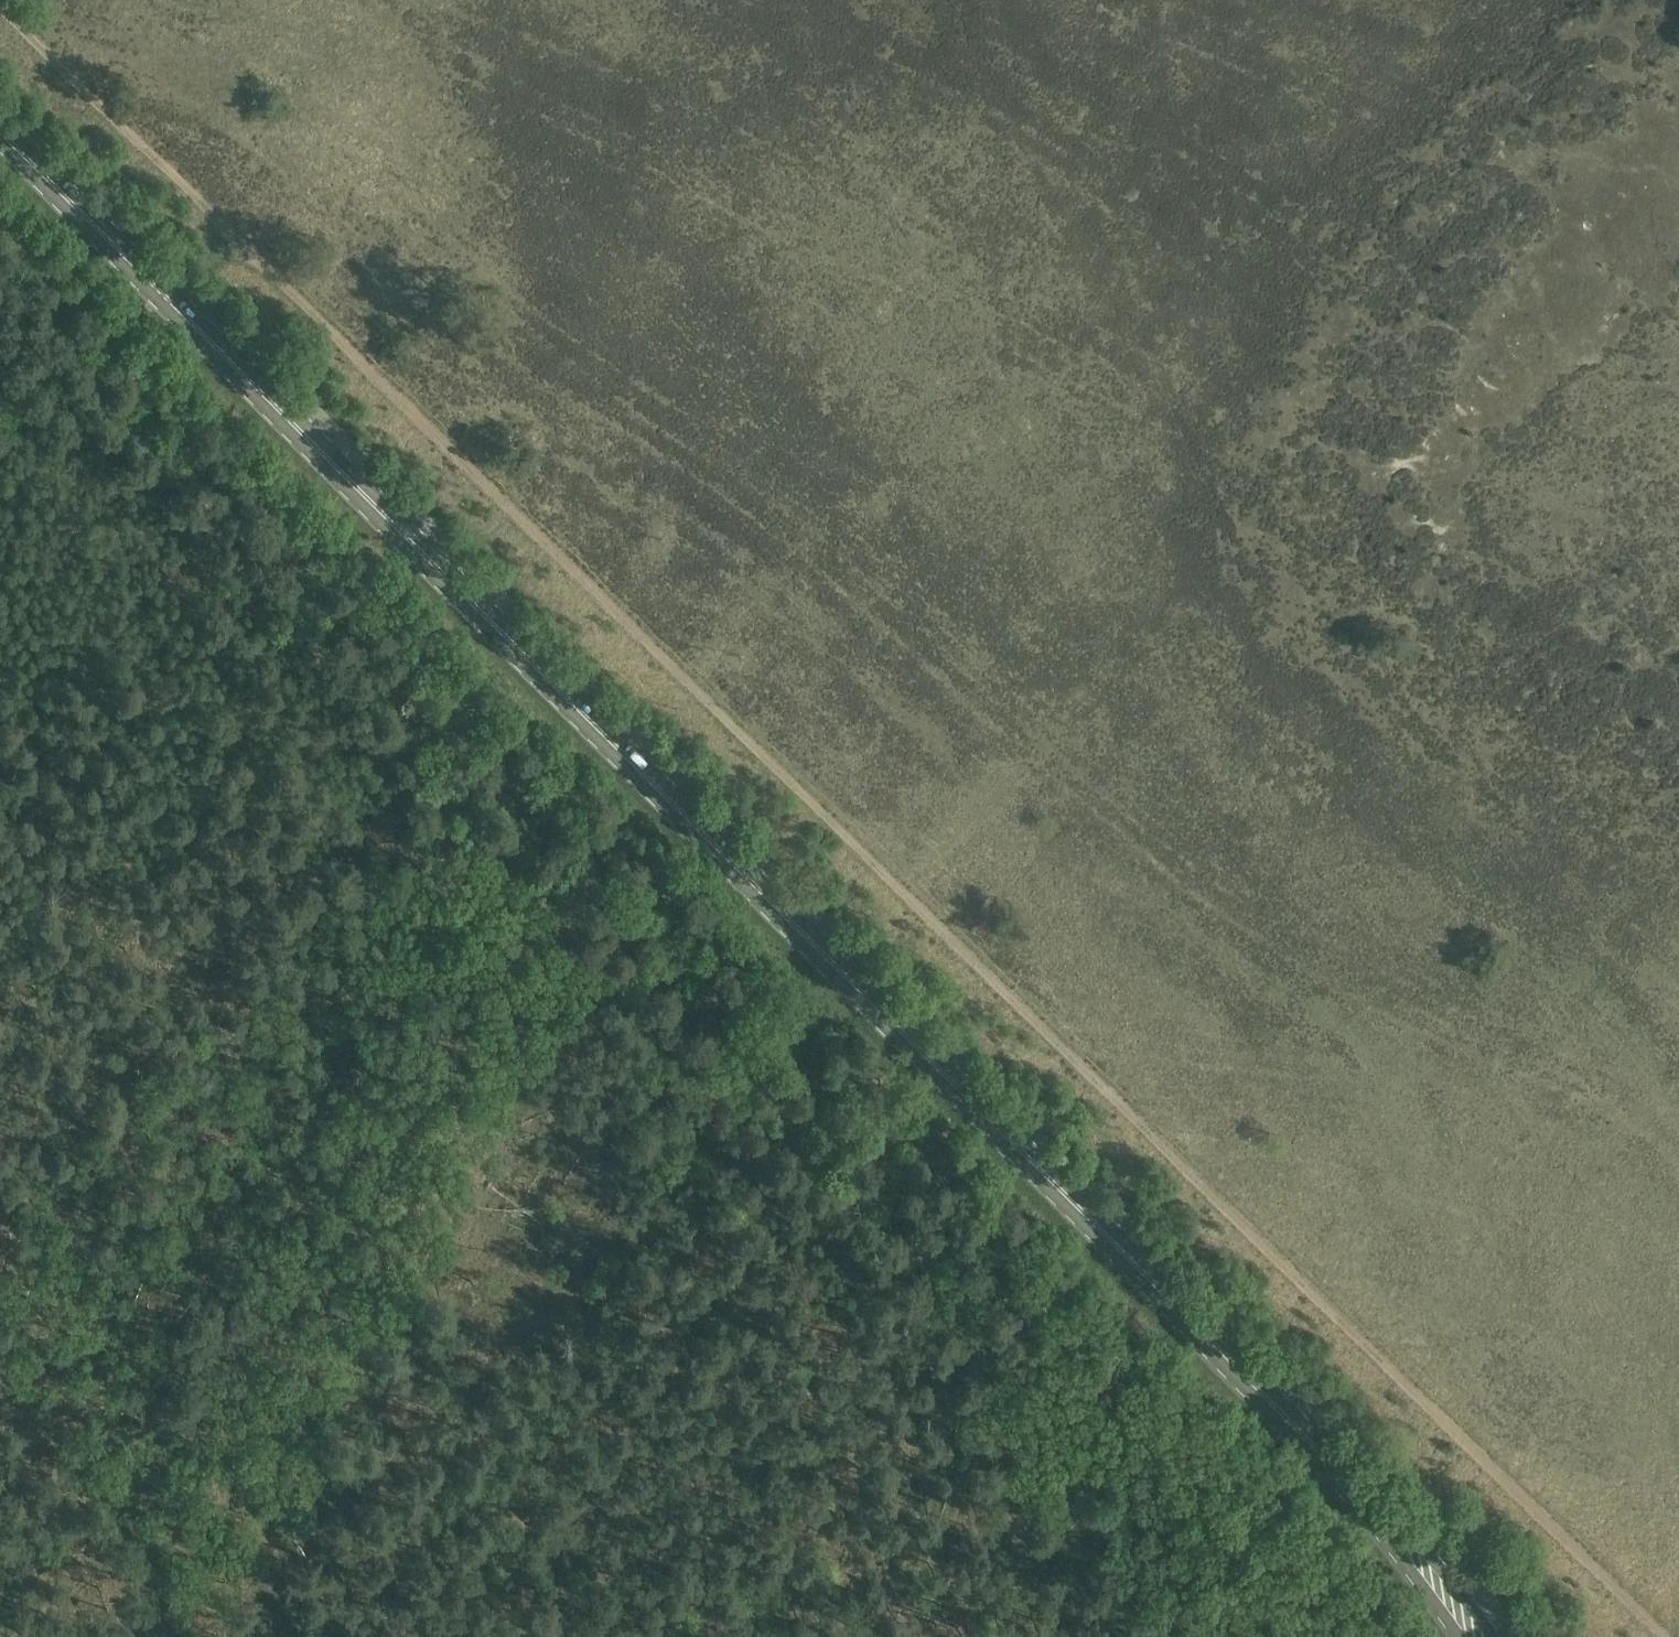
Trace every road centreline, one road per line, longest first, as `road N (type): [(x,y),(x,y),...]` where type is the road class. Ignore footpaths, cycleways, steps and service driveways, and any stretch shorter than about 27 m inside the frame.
road 1 (track): [(243,249),(1667,1636)]
road 2 (primary): [(1322,1457),(0,132)]
road 3 (track): [(0,12),(243,249)]
road 4 (track): [(0,430),(141,313),(243,249)]
road 5 (primary): [(1493,1636),(1461,1592),(1322,1457)]
road 6 (primary): [(1322,1457),(1457,1636)]

